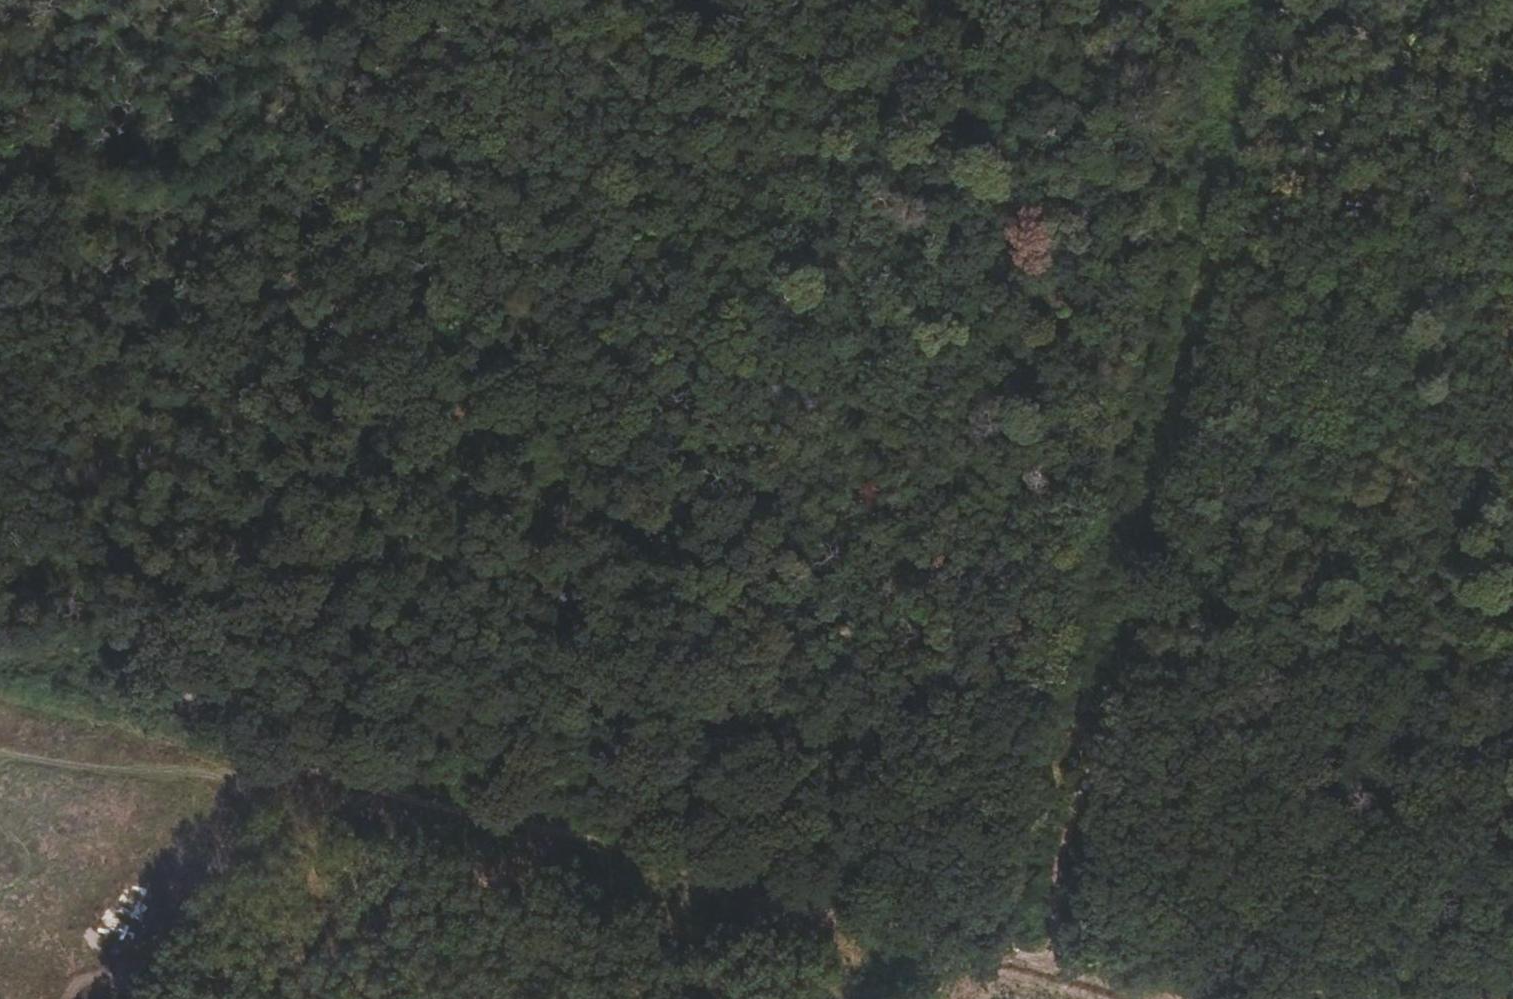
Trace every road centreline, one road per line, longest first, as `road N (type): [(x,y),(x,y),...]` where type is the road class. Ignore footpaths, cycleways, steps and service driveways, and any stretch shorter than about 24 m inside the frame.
road 1 (track): [(1412,998),(1026,953),(193,718),(0,687)]

